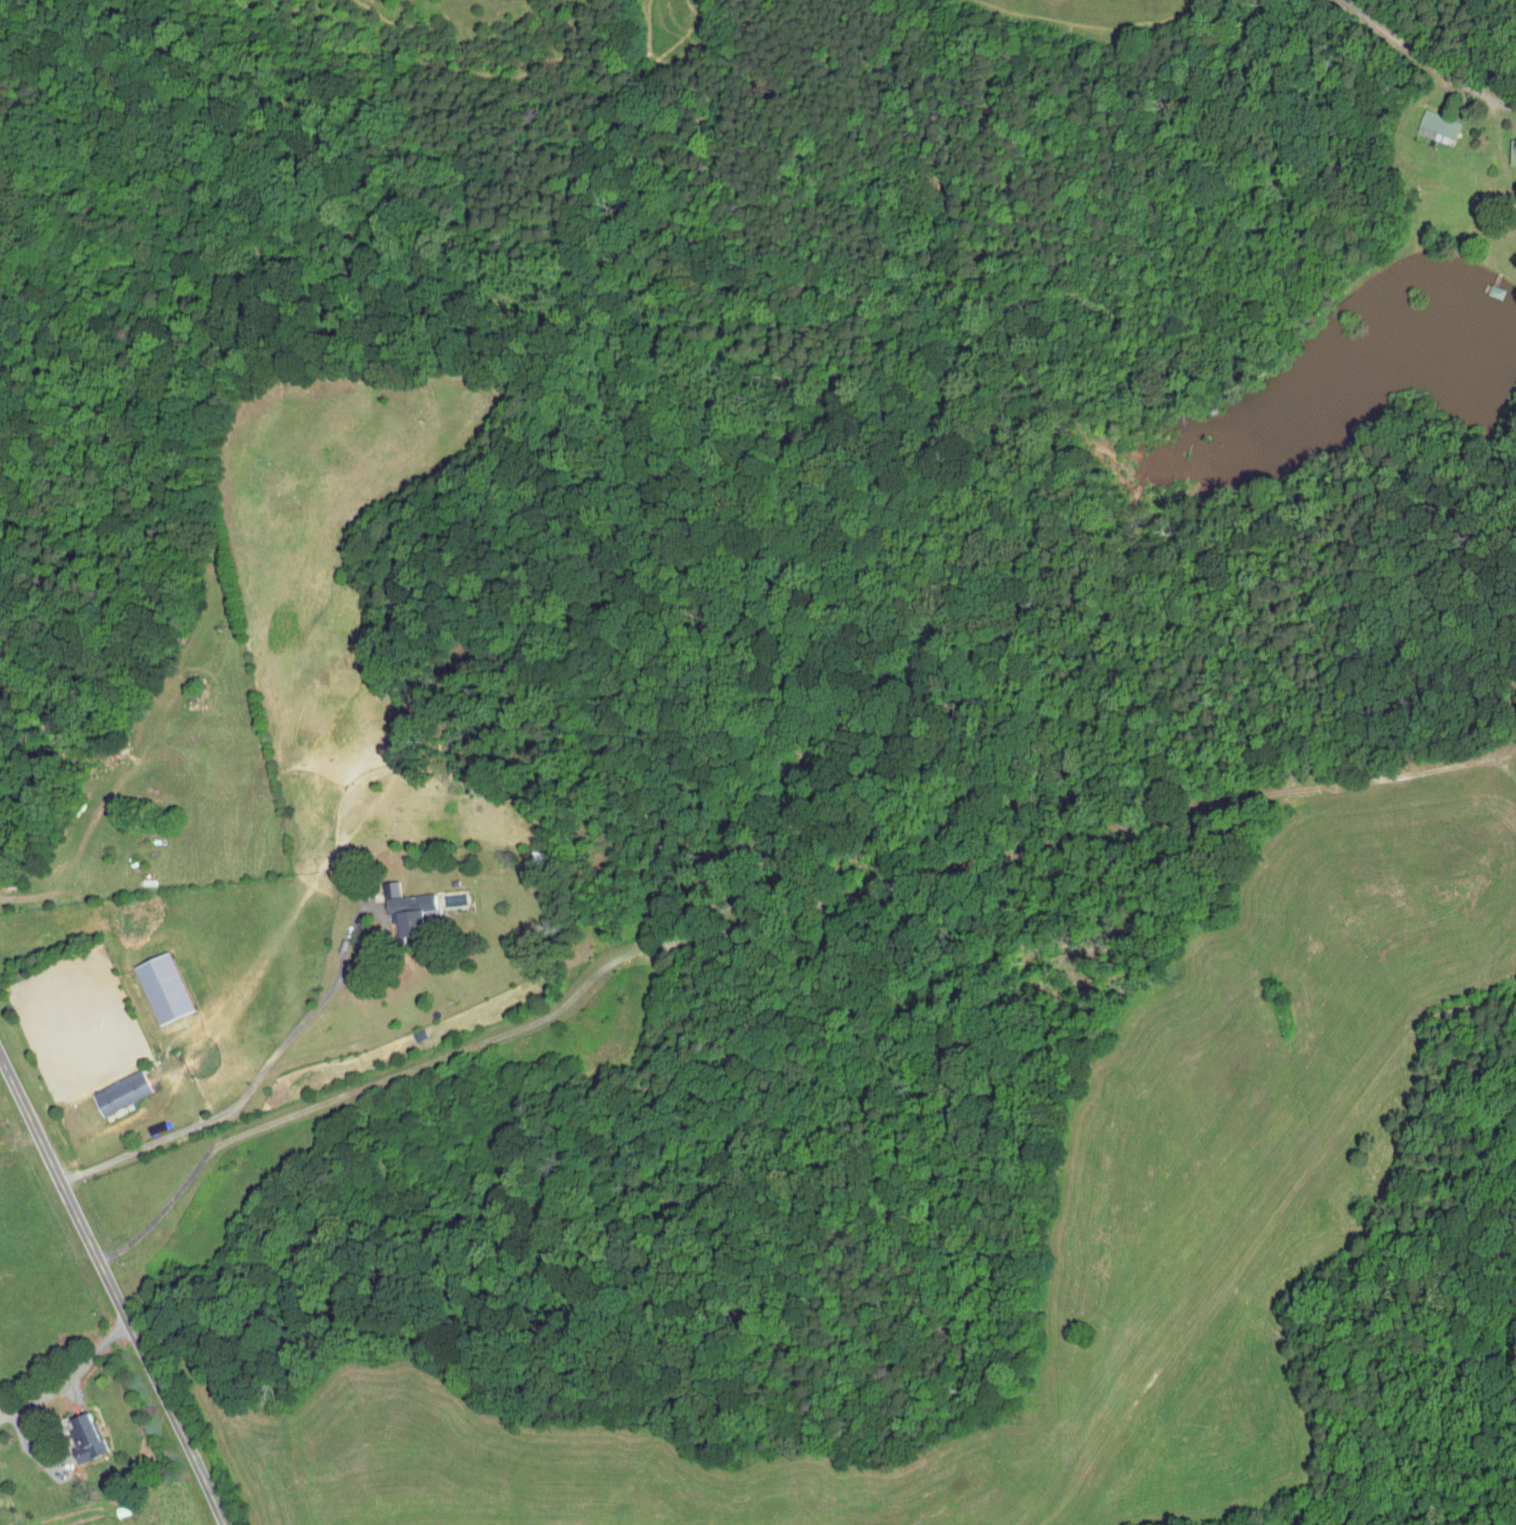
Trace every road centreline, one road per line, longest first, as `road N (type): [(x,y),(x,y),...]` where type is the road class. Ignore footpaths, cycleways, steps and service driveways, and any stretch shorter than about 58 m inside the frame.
road 1 (residential): [(227,1524),(0,1057)]

